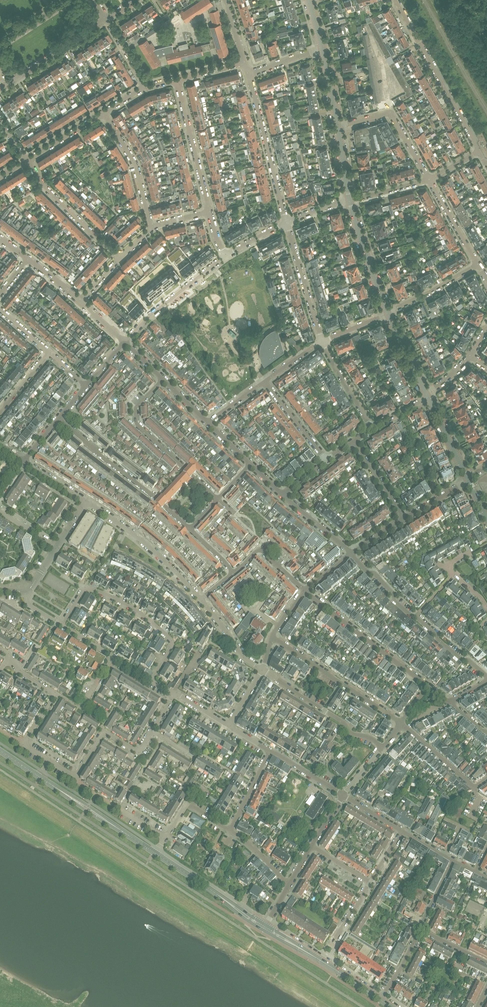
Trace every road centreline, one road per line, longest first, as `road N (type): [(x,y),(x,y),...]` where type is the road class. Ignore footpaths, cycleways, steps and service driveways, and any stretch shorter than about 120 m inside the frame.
road 1 (residential): [(479,151),(395,0)]
road 2 (residential): [(218,499),(136,424),(137,406),(162,379)]
road 3 (residential): [(401,723),(273,636)]
road 4 (residential): [(305,591),(427,686)]
road 5 (residential): [(286,223),(249,74)]
road 6 (residential): [(200,599),(144,543),(86,502)]
road 7 (residential): [(151,680),(171,640),(116,599),(86,588)]
road 8 (residential): [(58,419),(169,509)]
road 9 (residential): [(382,747),(262,670)]
road 10 (tertiary): [(380,1000),(264,927)]
road 11 (residential): [(209,212),(177,79)]
road 12 (tertiary): [(154,852),(40,777)]
road 13 (residential): [(121,256),(26,161)]
road 14 (residential): [(125,342),(226,255)]
road 15 (tertiary): [(264,927),(154,852)]
road 16 (residential): [(429,180),(390,113),(337,126)]
road 17 (residential): [(0,88),(105,19)]
road 18 (residential): [(151,227),(135,164),(104,112)]
road 19 (residential): [(322,342),(286,223)]
road 20 (residential): [(75,777),(104,732),(139,753),(153,730)]

